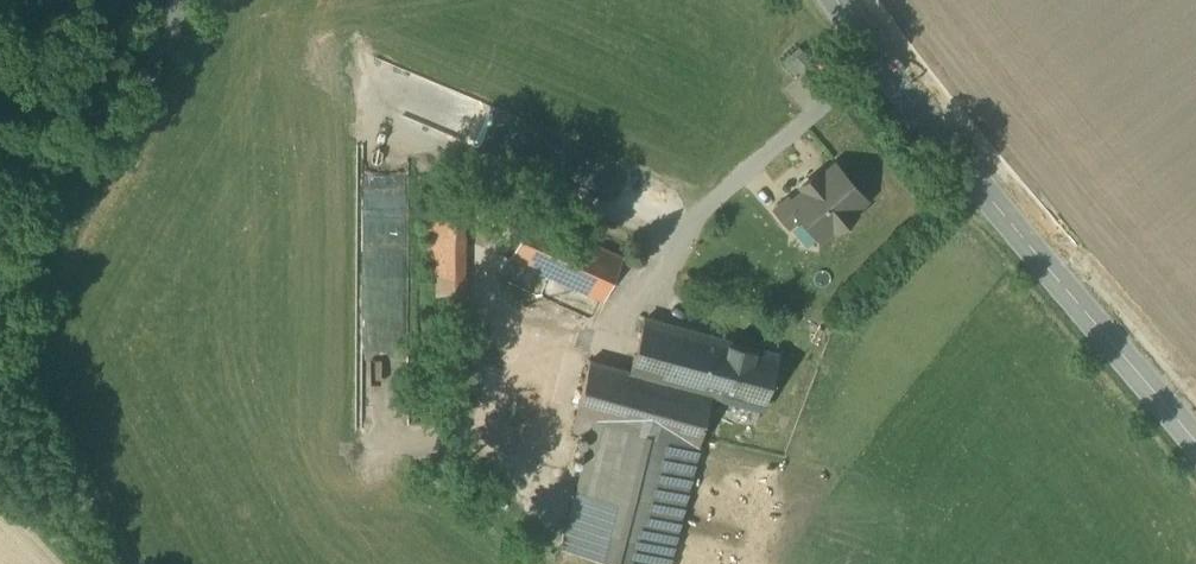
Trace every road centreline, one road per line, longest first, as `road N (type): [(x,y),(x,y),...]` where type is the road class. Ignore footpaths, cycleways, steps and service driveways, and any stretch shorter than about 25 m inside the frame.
road 1 (secondary): [(838,0),(993,204),(1171,416)]

